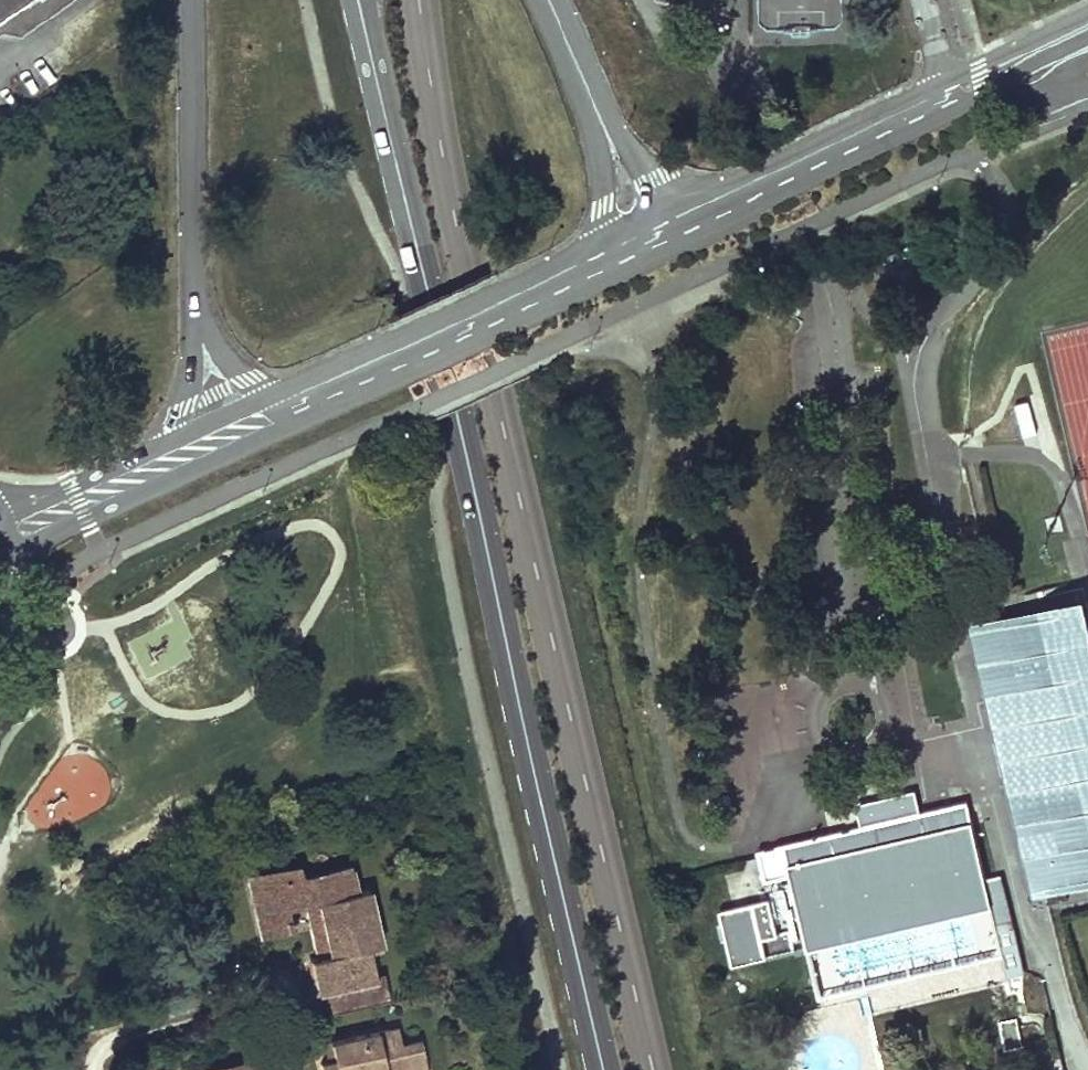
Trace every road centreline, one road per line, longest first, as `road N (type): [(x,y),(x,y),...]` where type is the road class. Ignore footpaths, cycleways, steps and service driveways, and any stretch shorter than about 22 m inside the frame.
road 1 (primary): [(358,0),(603,1069)]
road 2 (residential): [(298,401),(614,240)]
road 3 (residential): [(947,98),(641,229)]
road 4 (primary): [(192,0),(197,312)]
road 5 (residential): [(551,0),(615,144),(641,229)]
road 6 (residential): [(0,534),(164,463)]
road 7 (residential): [(947,98),(1087,29)]
road 8 (primary): [(197,312),(192,368),(164,463)]
road 9 (residential): [(164,463),(298,401)]
road 10 (primary): [(197,312),(247,381),(298,401)]

